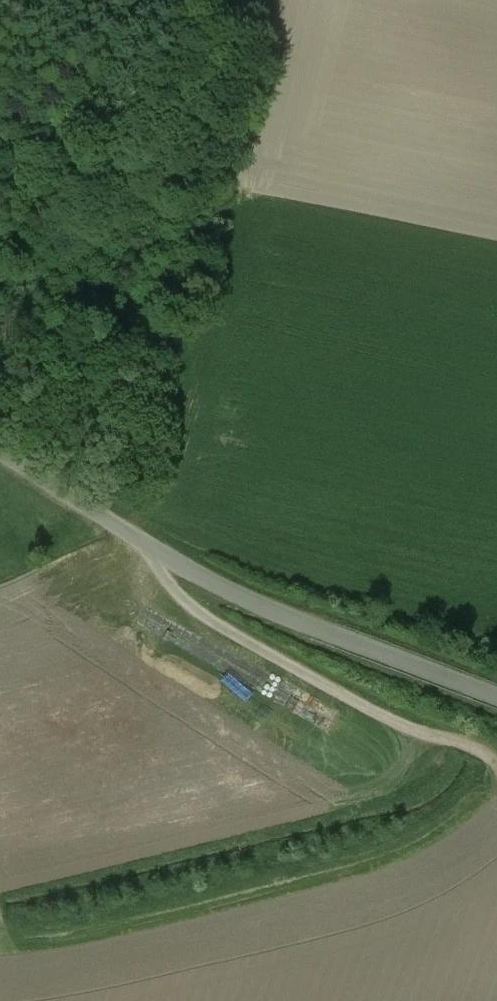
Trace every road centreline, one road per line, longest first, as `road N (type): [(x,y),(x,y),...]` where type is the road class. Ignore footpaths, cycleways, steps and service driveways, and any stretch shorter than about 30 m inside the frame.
road 1 (unclassified): [(0,452),(257,604),(496,698)]
road 2 (track): [(157,551),(156,565),(177,596),(235,639),(415,732),(493,763)]

